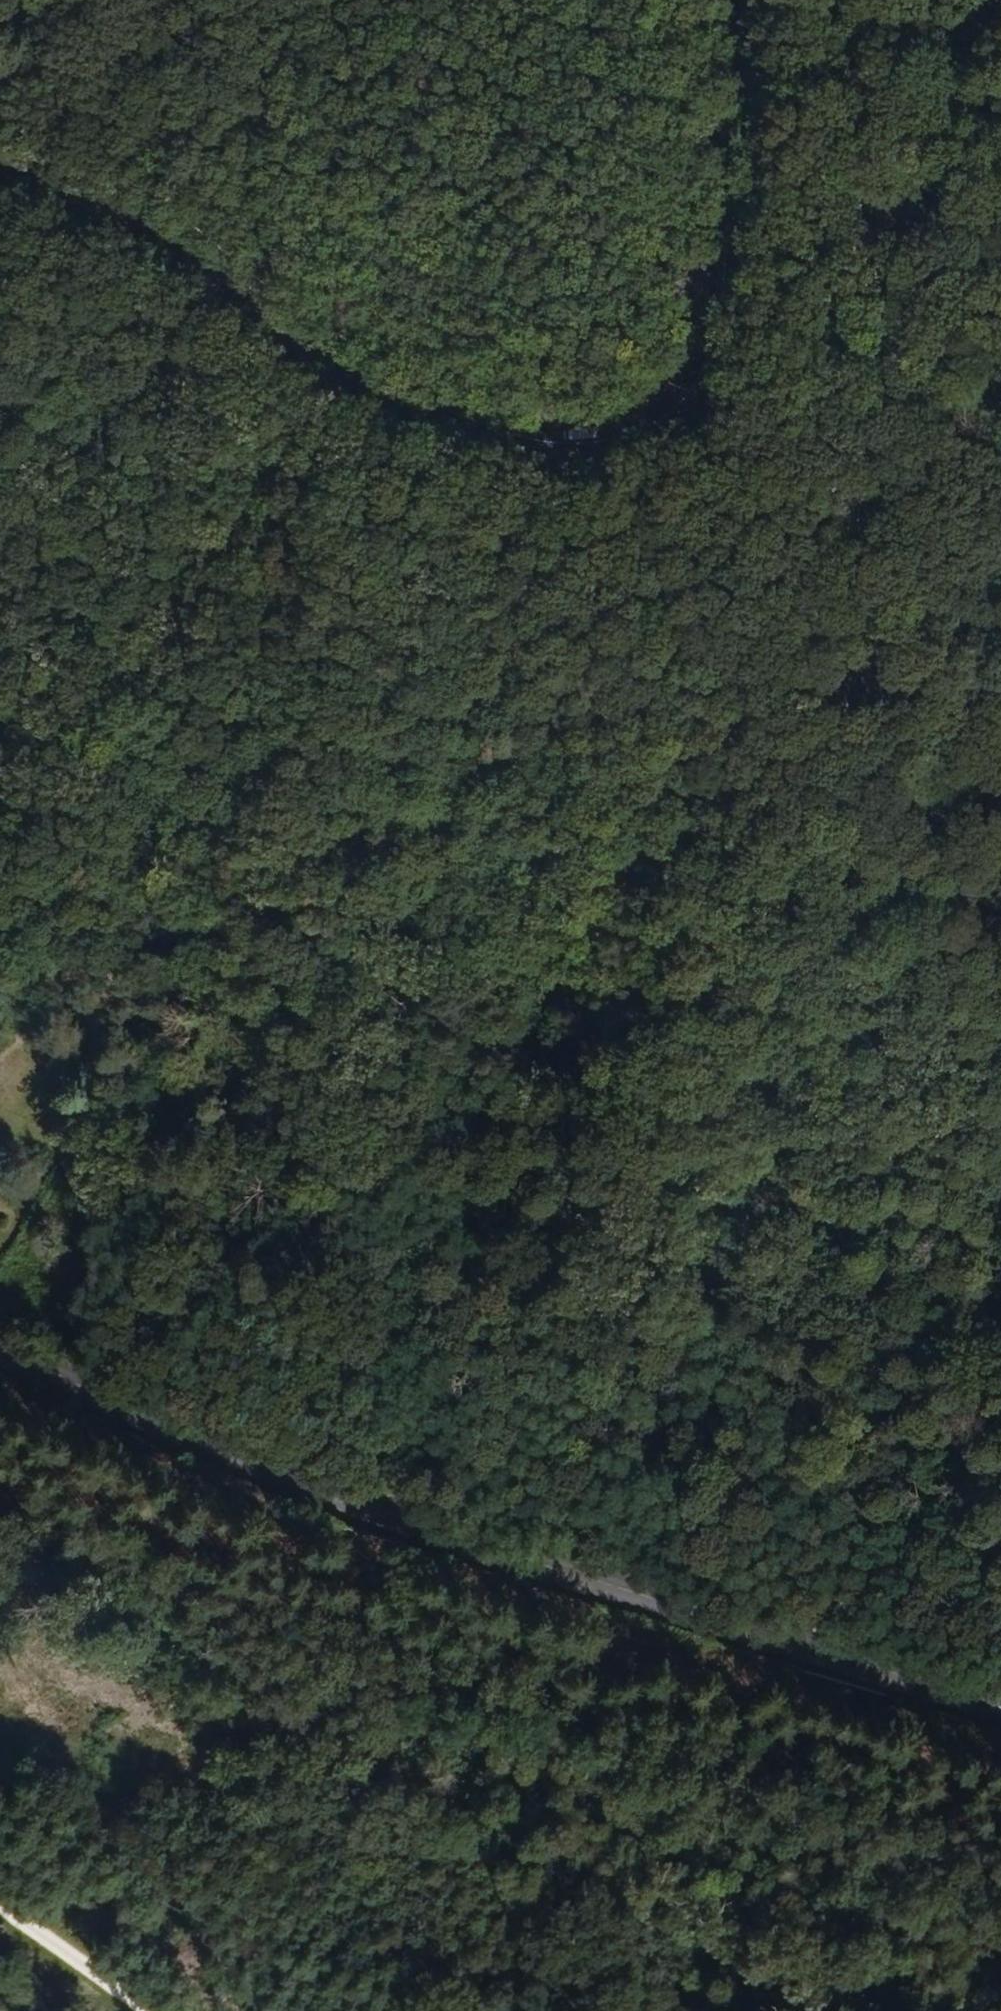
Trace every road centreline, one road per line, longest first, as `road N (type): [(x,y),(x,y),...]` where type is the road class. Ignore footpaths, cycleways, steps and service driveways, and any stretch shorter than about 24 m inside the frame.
road 1 (secondary): [(740,0),(712,330),(673,408),(615,440),(551,444),(441,409),(312,342),(150,213),(89,181),(0,153)]
road 2 (secondary): [(1000,1705),(370,1506),(0,1349)]

